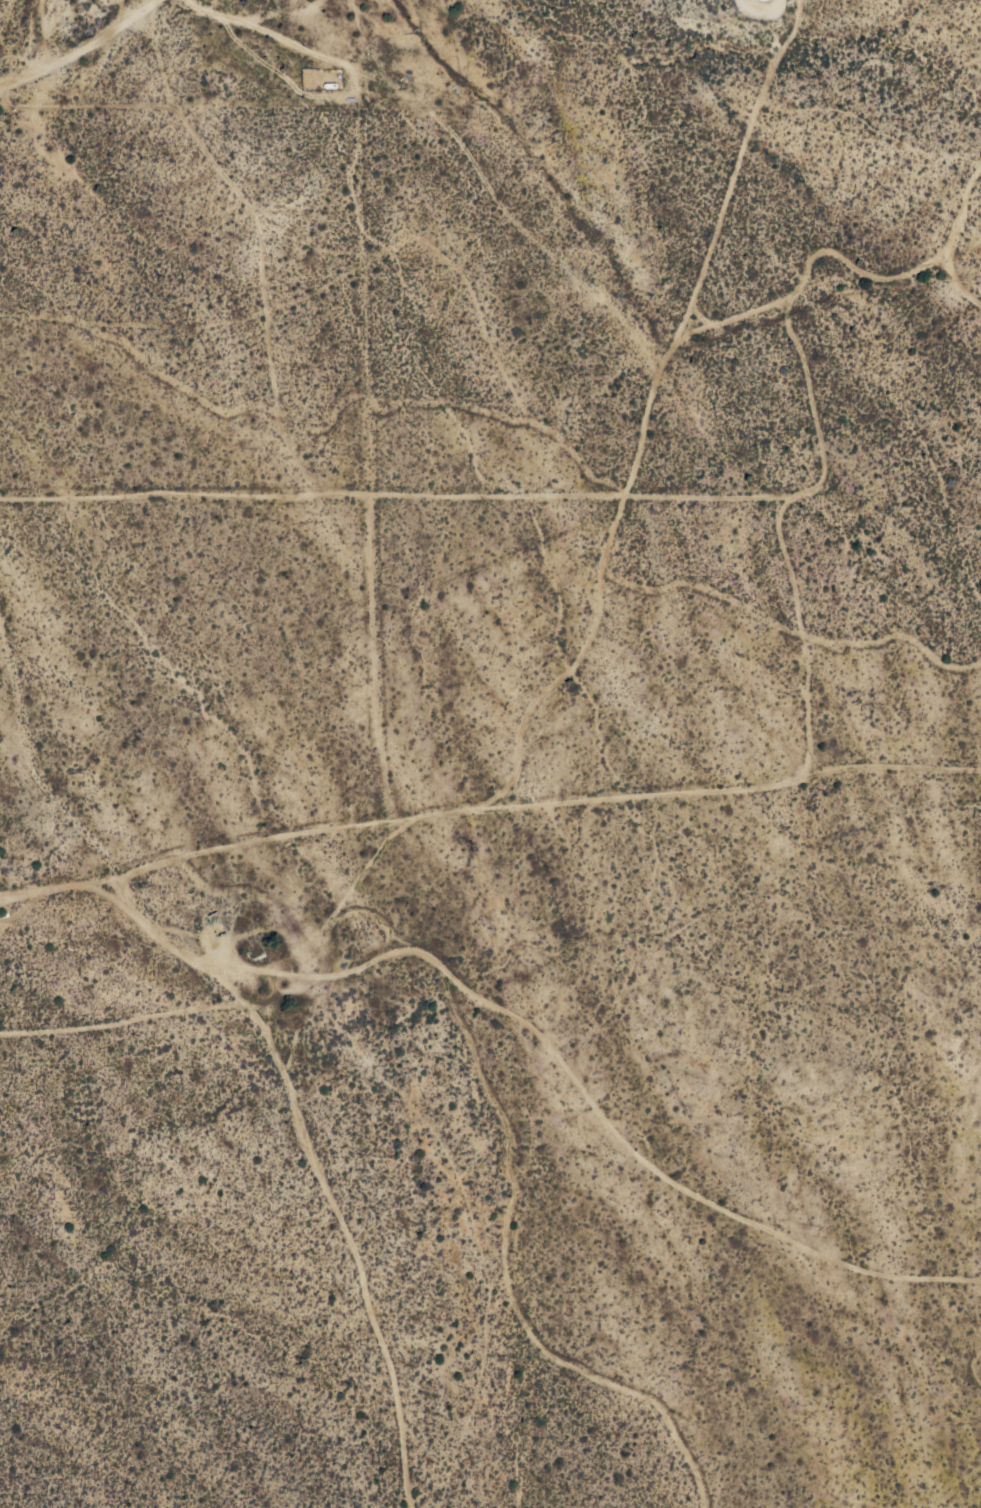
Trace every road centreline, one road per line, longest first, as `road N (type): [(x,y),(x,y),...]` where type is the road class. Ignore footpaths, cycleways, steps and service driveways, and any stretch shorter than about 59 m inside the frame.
road 1 (residential): [(0,495),(787,496)]
road 2 (residential): [(0,88),(111,37),(160,0)]

